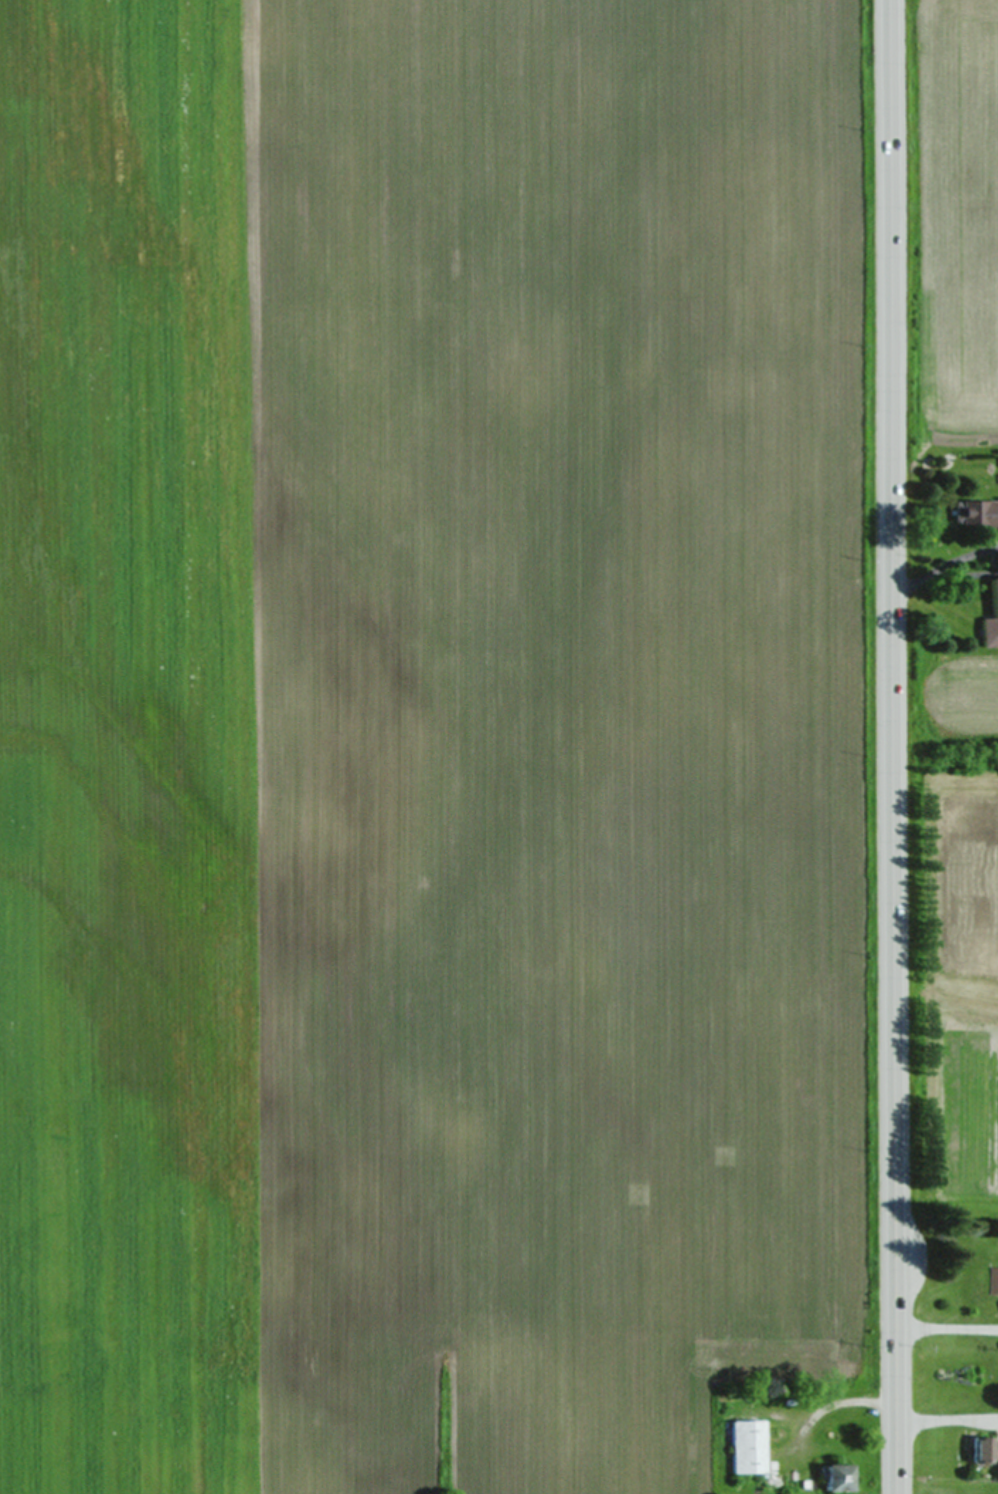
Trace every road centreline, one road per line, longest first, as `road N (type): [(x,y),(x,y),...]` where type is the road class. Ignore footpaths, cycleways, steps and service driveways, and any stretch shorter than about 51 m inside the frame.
road 1 (primary): [(899,1493),(891,0)]

